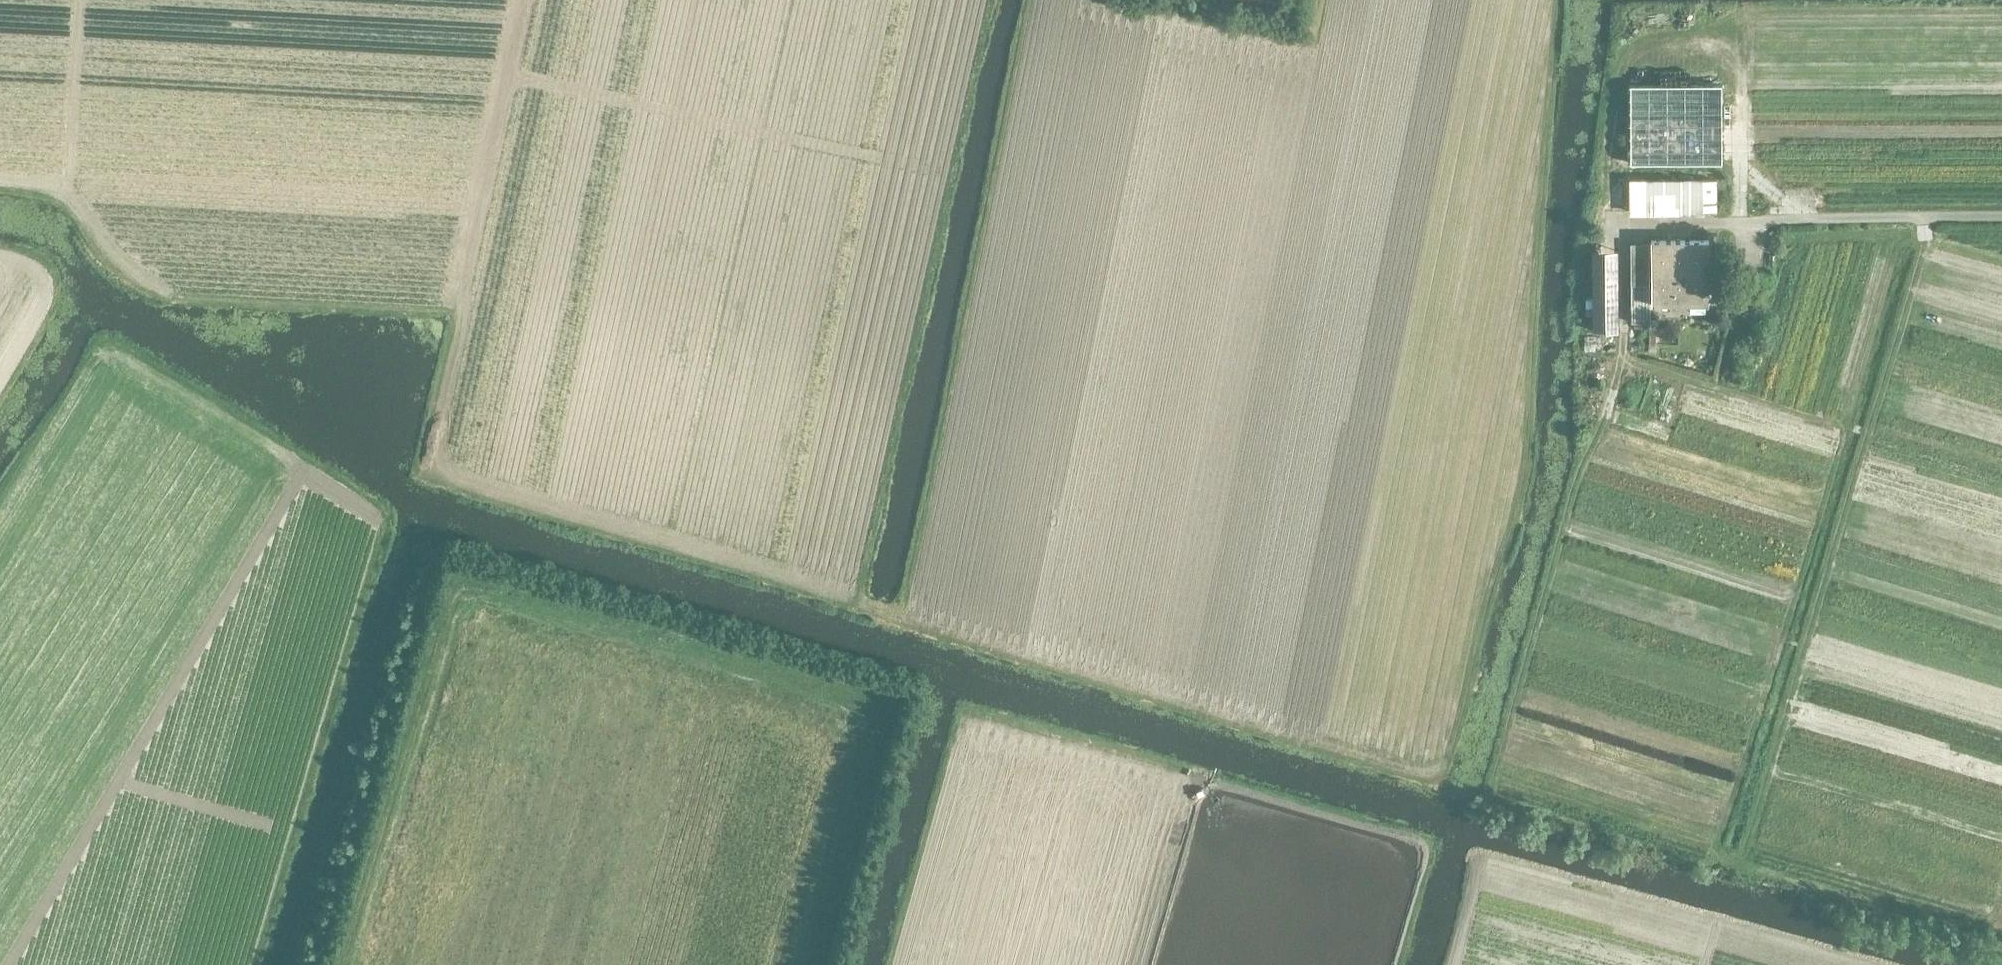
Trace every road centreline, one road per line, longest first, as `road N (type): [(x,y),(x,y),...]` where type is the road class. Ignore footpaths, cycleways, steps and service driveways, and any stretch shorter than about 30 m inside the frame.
road 1 (unclassified): [(1775,217),(2001,214)]

